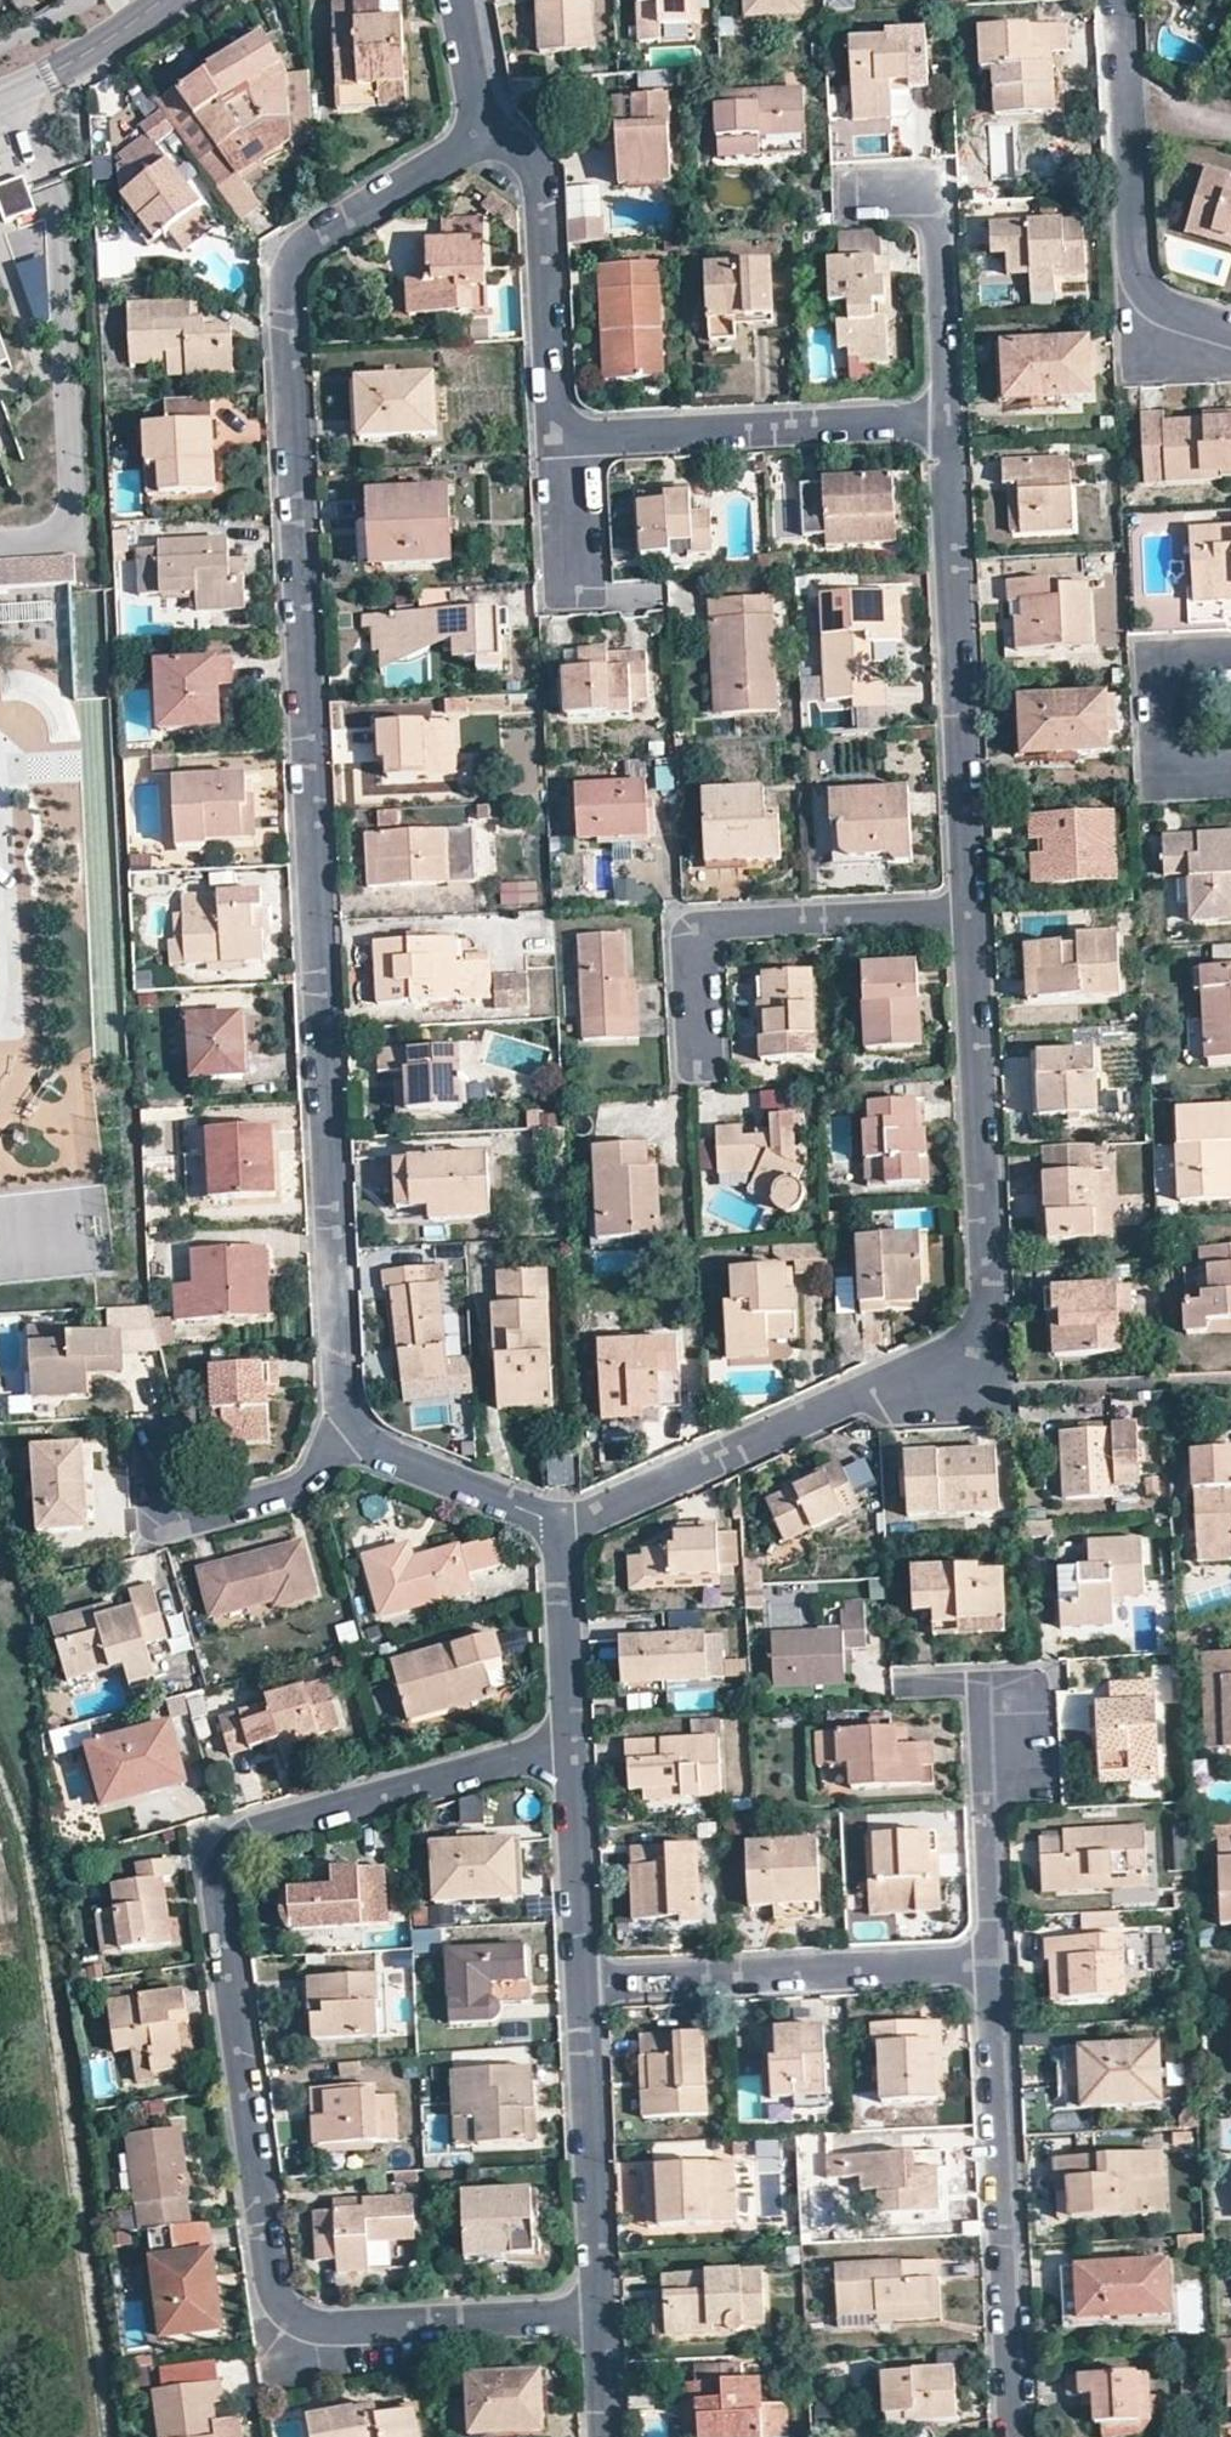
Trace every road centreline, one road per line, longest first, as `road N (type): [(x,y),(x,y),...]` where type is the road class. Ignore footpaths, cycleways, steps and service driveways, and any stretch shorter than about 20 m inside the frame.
road 1 (residential): [(483,136),(318,234),(287,278),(341,1378),(354,1426)]
road 2 (residential): [(569,1748),(253,1832),(220,1872),(271,2287),(290,2313),(314,2324),(602,2312)]
road 3 (residential): [(965,906),(985,1337),(958,1365),(864,1390),(607,1509),(556,1522)]
road 4 (residential): [(942,420),(965,906)]
road 5 (residential): [(994,1962),(1021,2436)]
road 6 (residential): [(584,1982),(994,1962)]
road 7 (residential): [(700,1047),(694,921),(965,906)]
road 8 (residential): [(1119,0),(1134,261),(1143,294),(1230,330)]
road 9 (residential): [(557,438),(942,420)]
road 10 (residential): [(483,136),(515,145),(540,172),(557,438)]
road 11 (residential): [(584,1982),(602,2312)]
road 12 (residential): [(354,1426),(303,1489),(182,1518),(155,1492),(149,1438)]
road 13 (residential): [(883,196),(936,196),(942,420)]
road 14 (residential): [(1012,1731),(990,1784),(994,1962)]
road 15 (residential): [(569,1748),(584,1982)]
road 16 (residential): [(556,1522),(569,1748)]
road 17 (residential): [(354,1426),(393,1457),(556,1522)]
road 18 (residential): [(0,94),(160,0)]
road 19 (residential): [(1230,661),(1163,663),(1171,777)]
road 20 (residential): [(461,0),(483,136)]
road 21 (residential): [(602,2312),(605,2436)]

